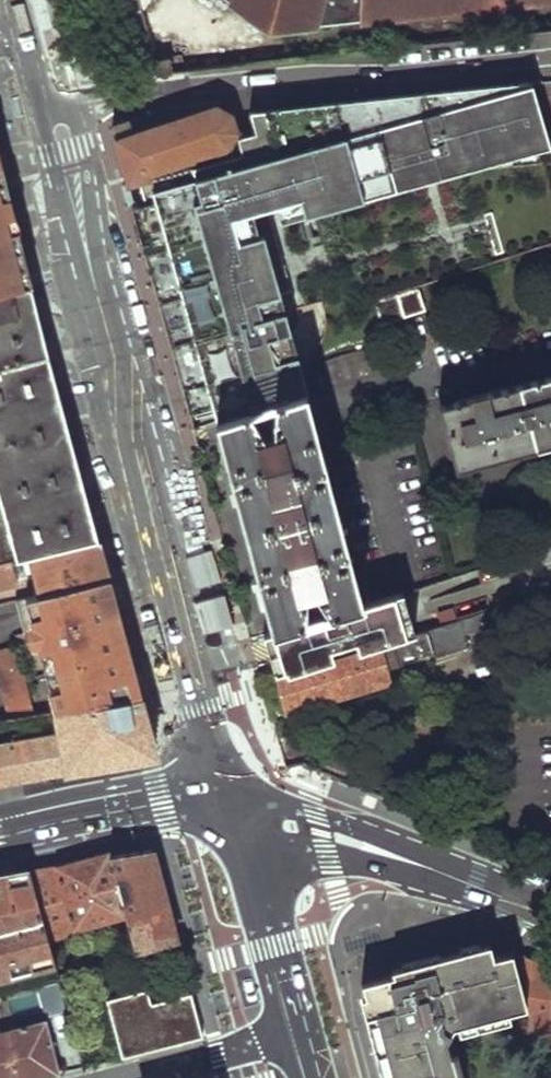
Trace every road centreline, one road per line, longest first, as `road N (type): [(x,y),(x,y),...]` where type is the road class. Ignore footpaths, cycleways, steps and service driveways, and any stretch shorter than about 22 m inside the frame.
road 1 (secondary): [(235,806),(54,120)]
road 2 (residential): [(550,59),(172,89),(54,120)]
road 3 (secondary): [(478,887),(349,824),(235,806)]
road 4 (secondary): [(235,806),(159,794),(0,826)]
road 5 (residential): [(299,1035),(117,1077)]
road 6 (secondary): [(312,857),(478,887)]
road 7 (secondary): [(273,927),(235,806)]

